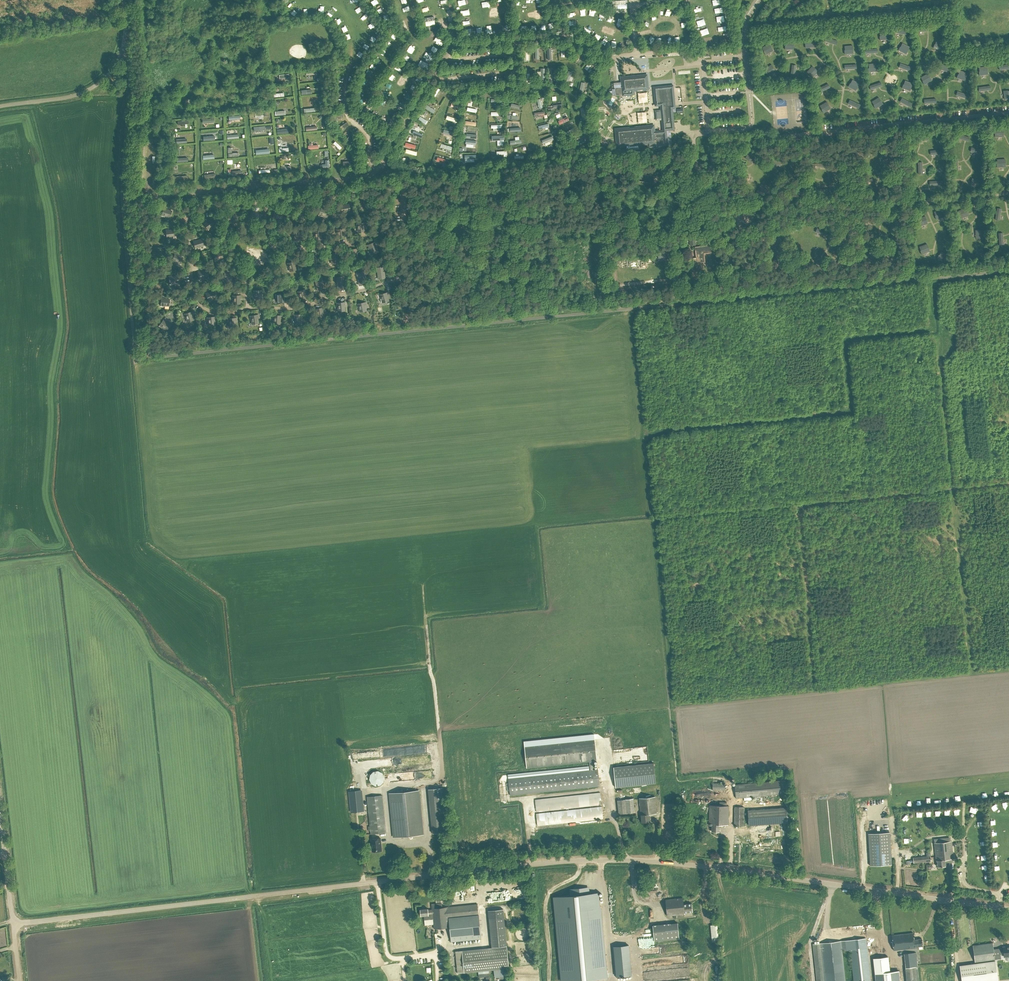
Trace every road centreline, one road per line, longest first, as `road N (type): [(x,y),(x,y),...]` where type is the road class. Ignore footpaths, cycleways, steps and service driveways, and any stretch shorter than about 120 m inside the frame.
road 1 (unclassified): [(1008,270),(150,356),(133,334),(123,200),(124,44)]
road 2 (unclassified): [(13,924),(577,860),(671,862),(1008,908)]
road 3 (track): [(882,685),(898,893)]
road 4 (unclassified): [(0,106),(87,90),(112,70),(124,44)]

